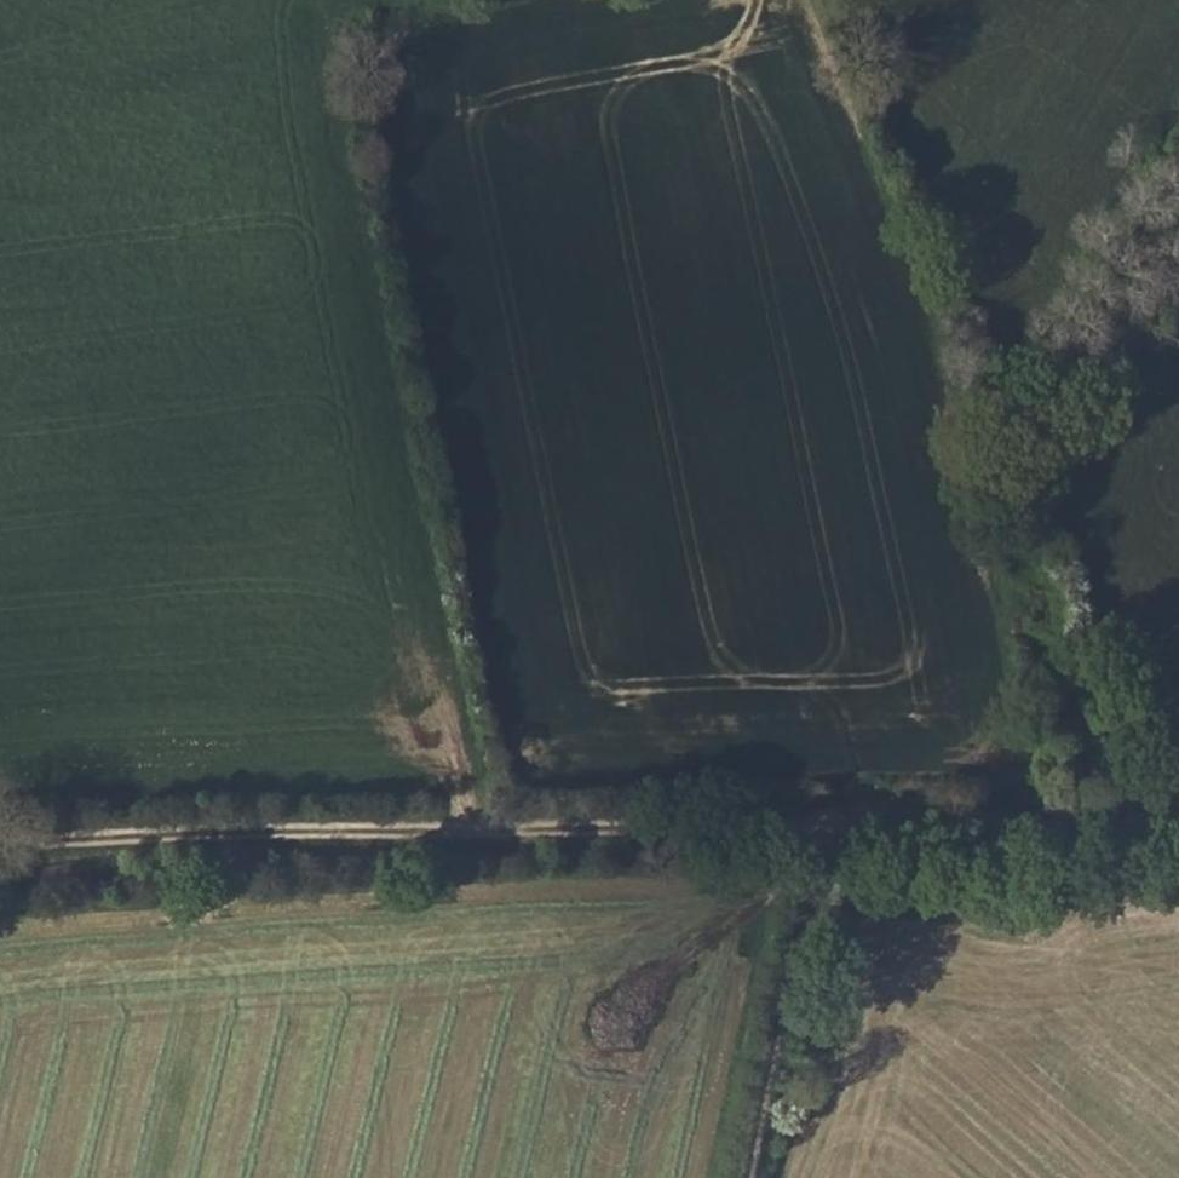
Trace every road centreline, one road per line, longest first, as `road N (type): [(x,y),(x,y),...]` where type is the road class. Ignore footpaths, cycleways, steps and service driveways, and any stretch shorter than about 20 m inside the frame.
road 1 (track): [(0,840),(459,830),(823,811)]
road 2 (track): [(823,811),(742,1177)]
road 3 (track): [(823,811),(1178,791)]

